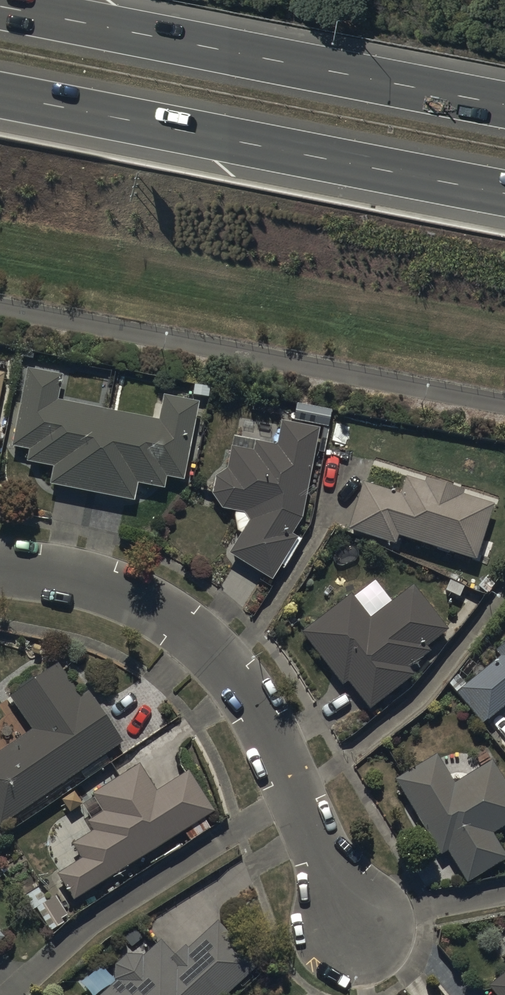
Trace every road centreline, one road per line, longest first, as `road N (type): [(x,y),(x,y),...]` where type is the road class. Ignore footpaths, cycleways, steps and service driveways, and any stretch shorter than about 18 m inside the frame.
road 1 (residential): [(0,567),(100,584),(145,603),(210,647),(268,724),(354,928)]
road 2 (motorway): [(504,195),(0,94)]
road 3 (motorway): [(0,7),(504,106)]

